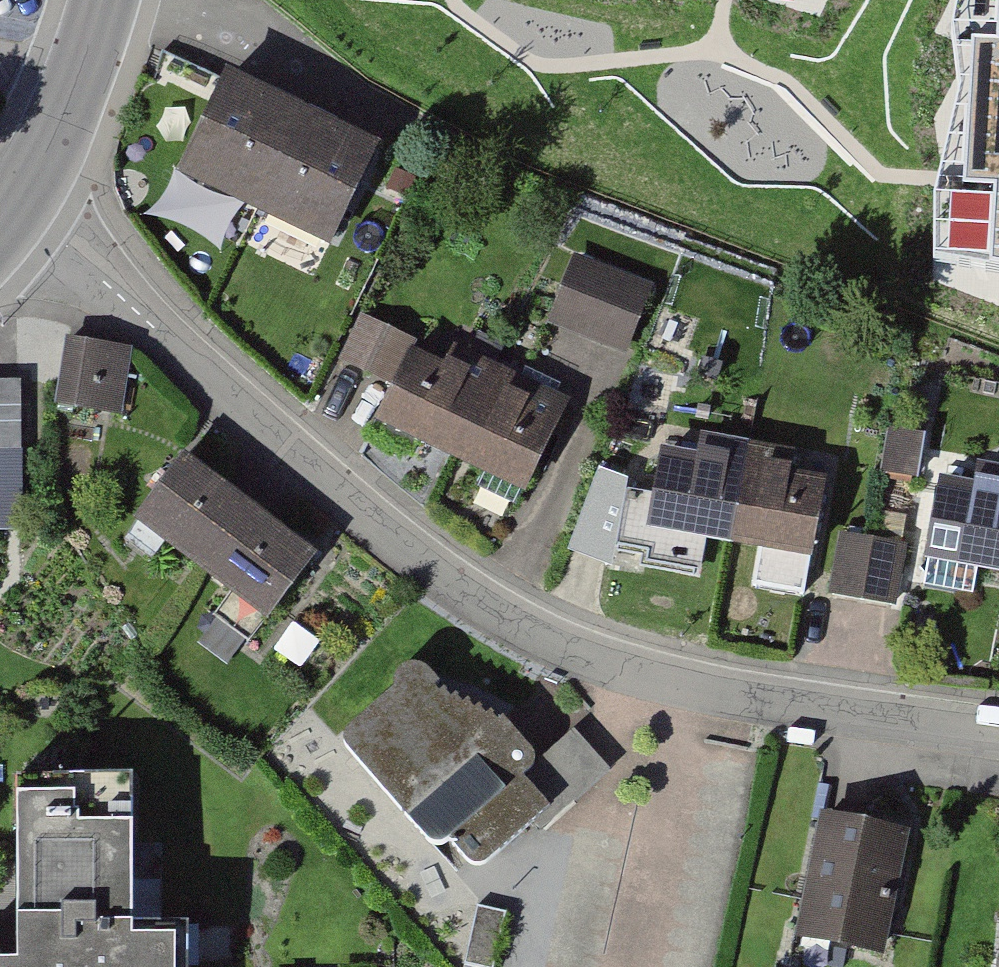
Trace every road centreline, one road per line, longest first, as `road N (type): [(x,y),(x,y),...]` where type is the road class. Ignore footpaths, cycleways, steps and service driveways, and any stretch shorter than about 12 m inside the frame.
road 1 (residential): [(998,732),(737,693),(601,664),(499,615),(423,562),(220,391),(20,203)]
road 2 (tertiary): [(20,203),(103,0)]

